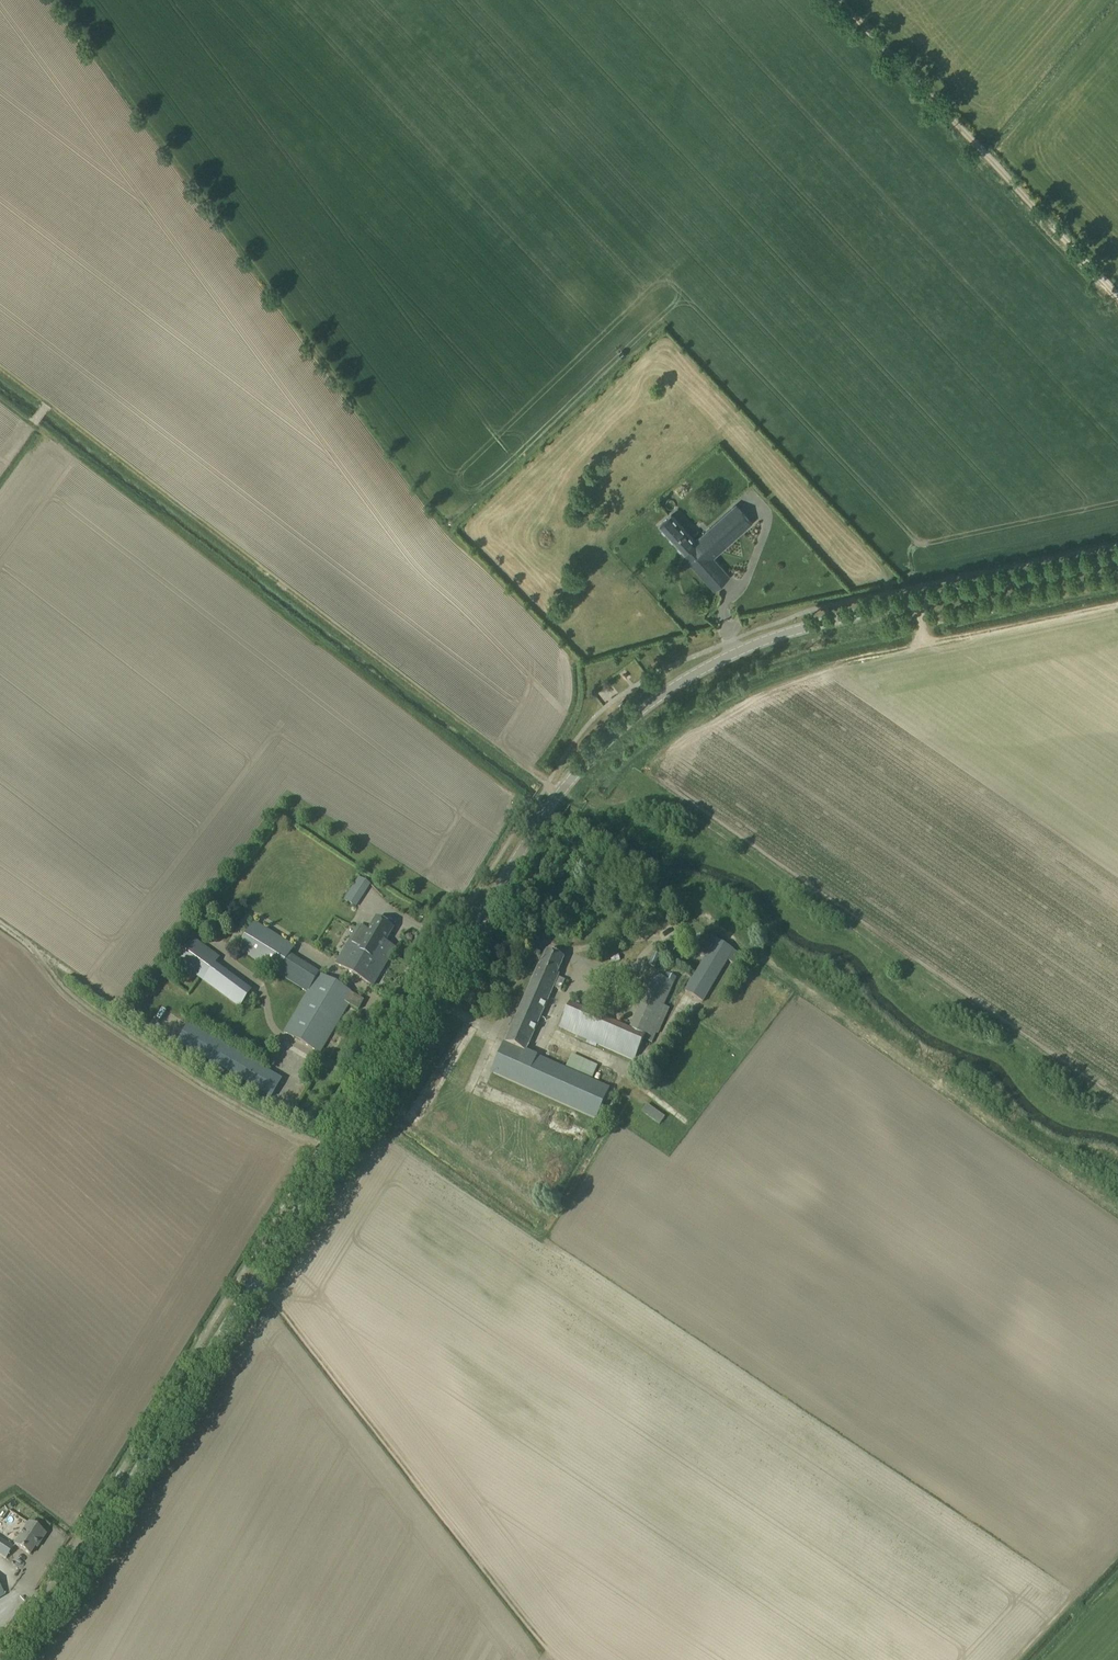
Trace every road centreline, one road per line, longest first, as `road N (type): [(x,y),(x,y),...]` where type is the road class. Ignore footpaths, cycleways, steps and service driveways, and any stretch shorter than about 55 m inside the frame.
road 1 (tertiary): [(16,1659),(72,1594),(247,1322),(537,824),(604,744),(721,657),(804,624),(1117,558)]
road 2 (track): [(1117,297),(841,0)]

